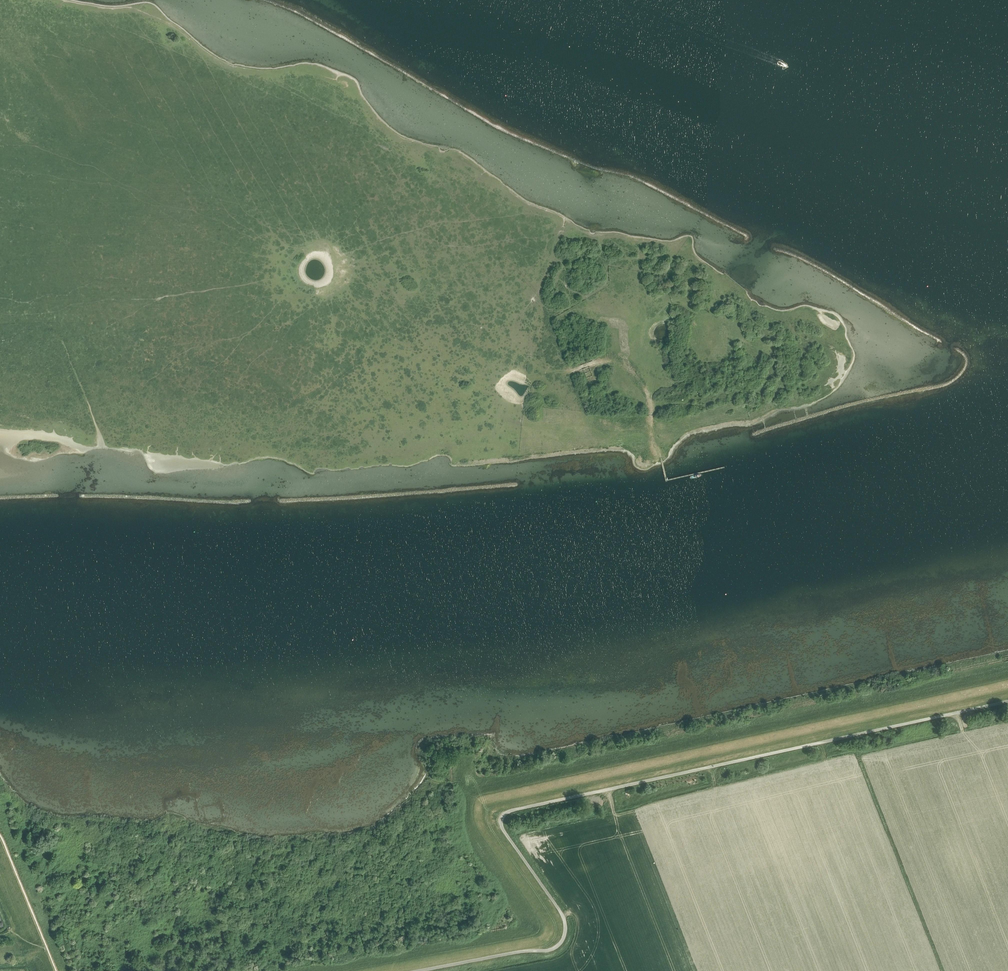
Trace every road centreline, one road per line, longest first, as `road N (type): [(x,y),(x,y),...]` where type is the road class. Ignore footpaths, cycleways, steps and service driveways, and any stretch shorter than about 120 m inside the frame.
road 1 (unclassified): [(1007,701),(507,811),(501,827),(564,917),(563,939),(551,949),(414,970)]

